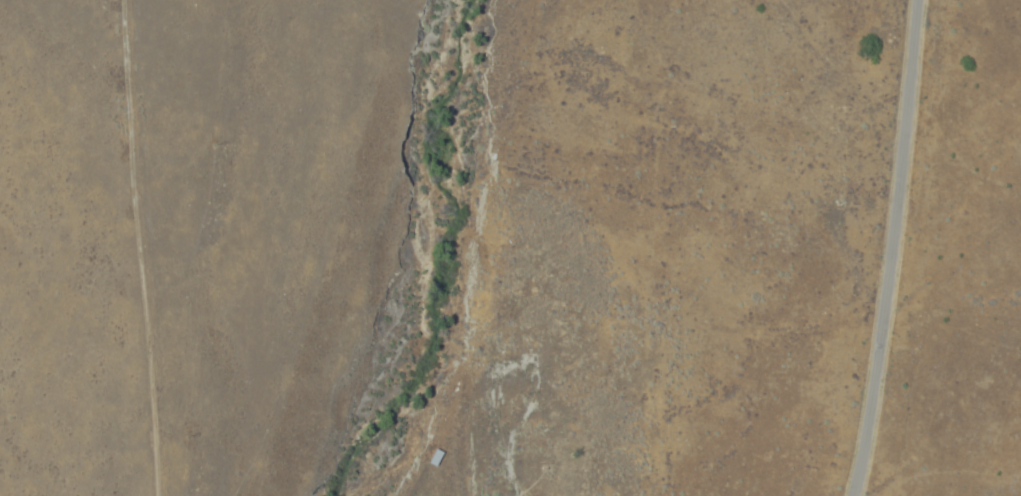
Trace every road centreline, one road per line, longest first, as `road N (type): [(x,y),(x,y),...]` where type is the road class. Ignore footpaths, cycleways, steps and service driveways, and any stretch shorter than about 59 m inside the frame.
road 1 (residential): [(851,495),(917,0)]

